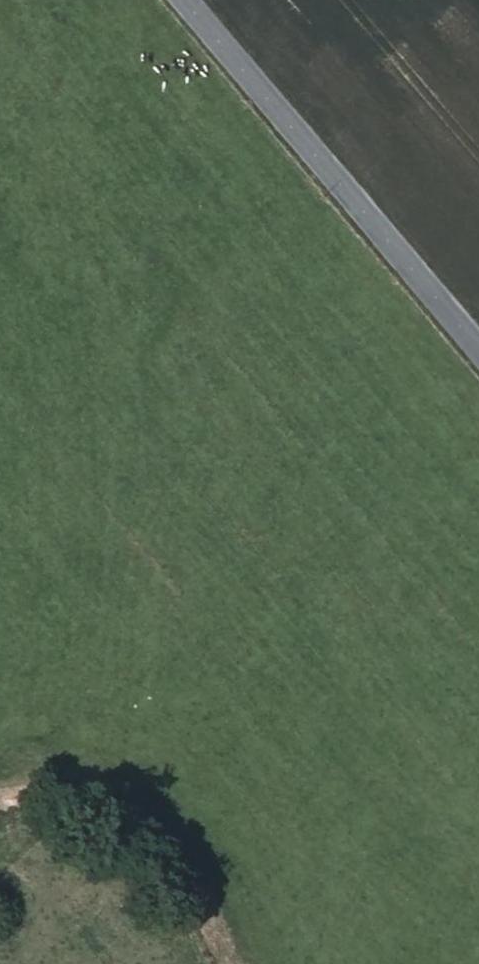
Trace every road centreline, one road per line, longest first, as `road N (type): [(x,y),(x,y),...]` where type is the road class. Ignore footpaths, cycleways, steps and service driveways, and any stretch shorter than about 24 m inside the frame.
road 1 (tertiary): [(183,0),(478,348)]

